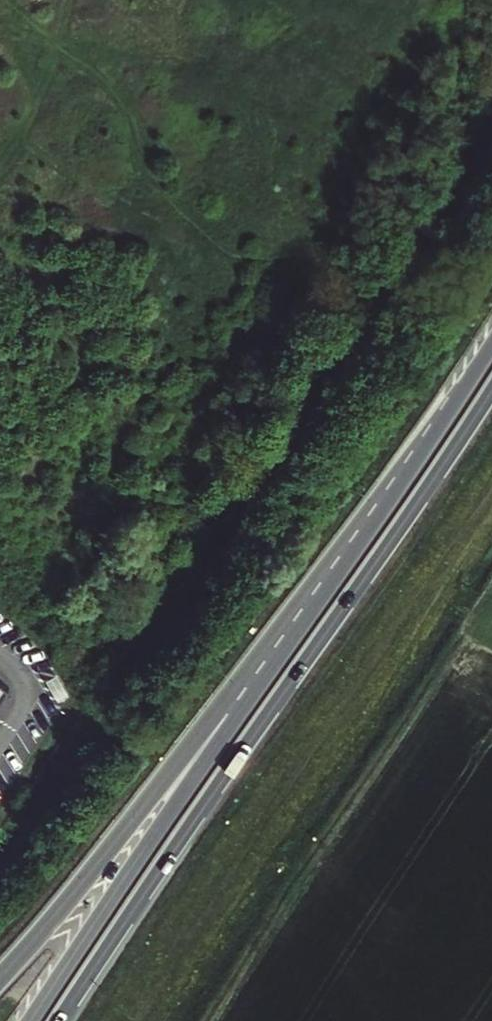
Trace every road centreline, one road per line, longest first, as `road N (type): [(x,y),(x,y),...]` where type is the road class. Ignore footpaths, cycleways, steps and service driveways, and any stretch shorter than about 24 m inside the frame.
road 1 (trunk): [(60,1020),(491,391)]
road 2 (trunk): [(415,461),(32,1020)]
road 3 (trunk): [(415,461),(0,977)]
road 4 (trunk): [(491,347),(415,461)]

